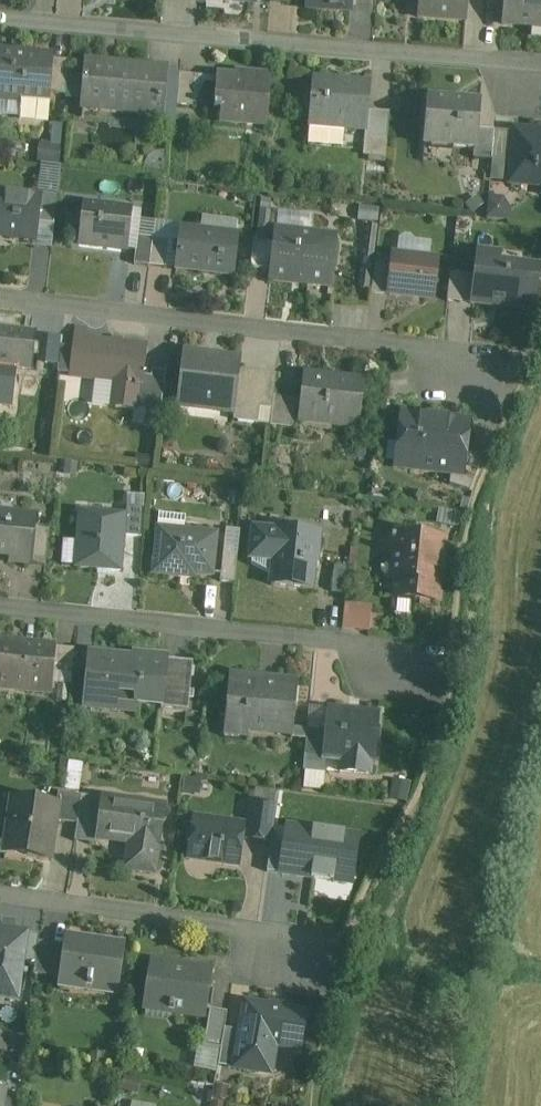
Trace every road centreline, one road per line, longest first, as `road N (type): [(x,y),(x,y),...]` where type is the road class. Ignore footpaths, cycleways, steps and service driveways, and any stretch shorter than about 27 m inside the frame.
road 1 (residential): [(0,19),(482,57),(540,88)]
road 2 (residential): [(471,380),(398,344),(0,299)]
road 3 (residential): [(402,672),(316,639),(0,603)]
road 4 (residential): [(296,959),(236,925),(0,896)]

